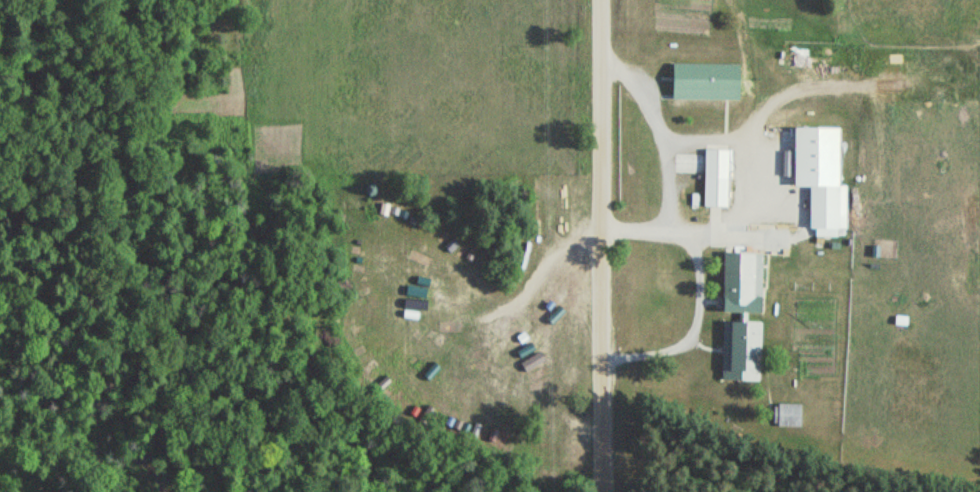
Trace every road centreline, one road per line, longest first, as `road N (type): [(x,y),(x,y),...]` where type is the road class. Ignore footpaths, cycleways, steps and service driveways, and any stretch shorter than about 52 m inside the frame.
road 1 (residential): [(604,491),(589,0)]

